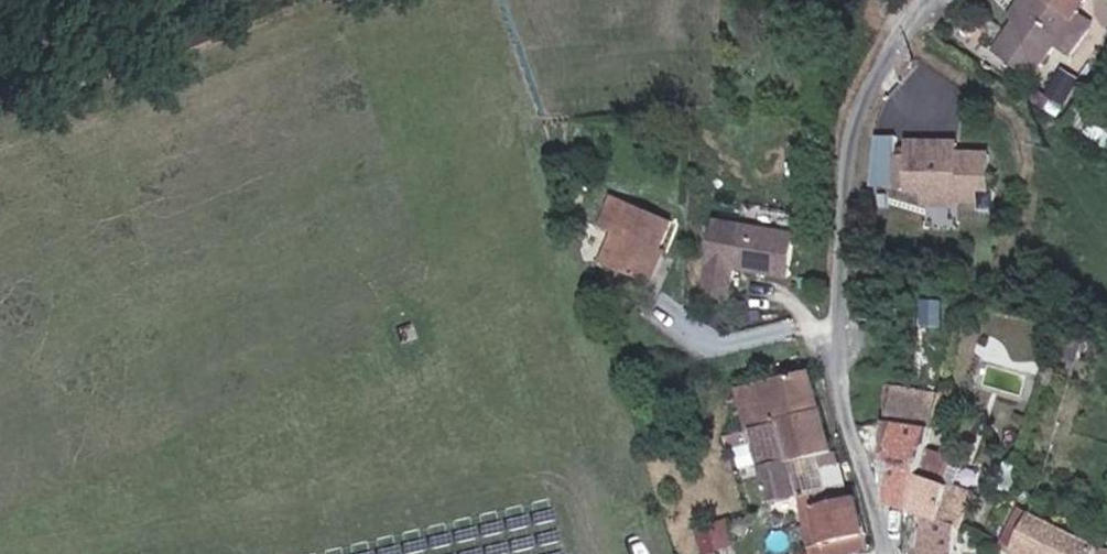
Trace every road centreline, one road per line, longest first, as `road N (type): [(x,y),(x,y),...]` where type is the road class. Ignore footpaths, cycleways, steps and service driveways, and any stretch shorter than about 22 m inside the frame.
road 1 (residential): [(841,344),(840,201),(855,109),(923,0)]

